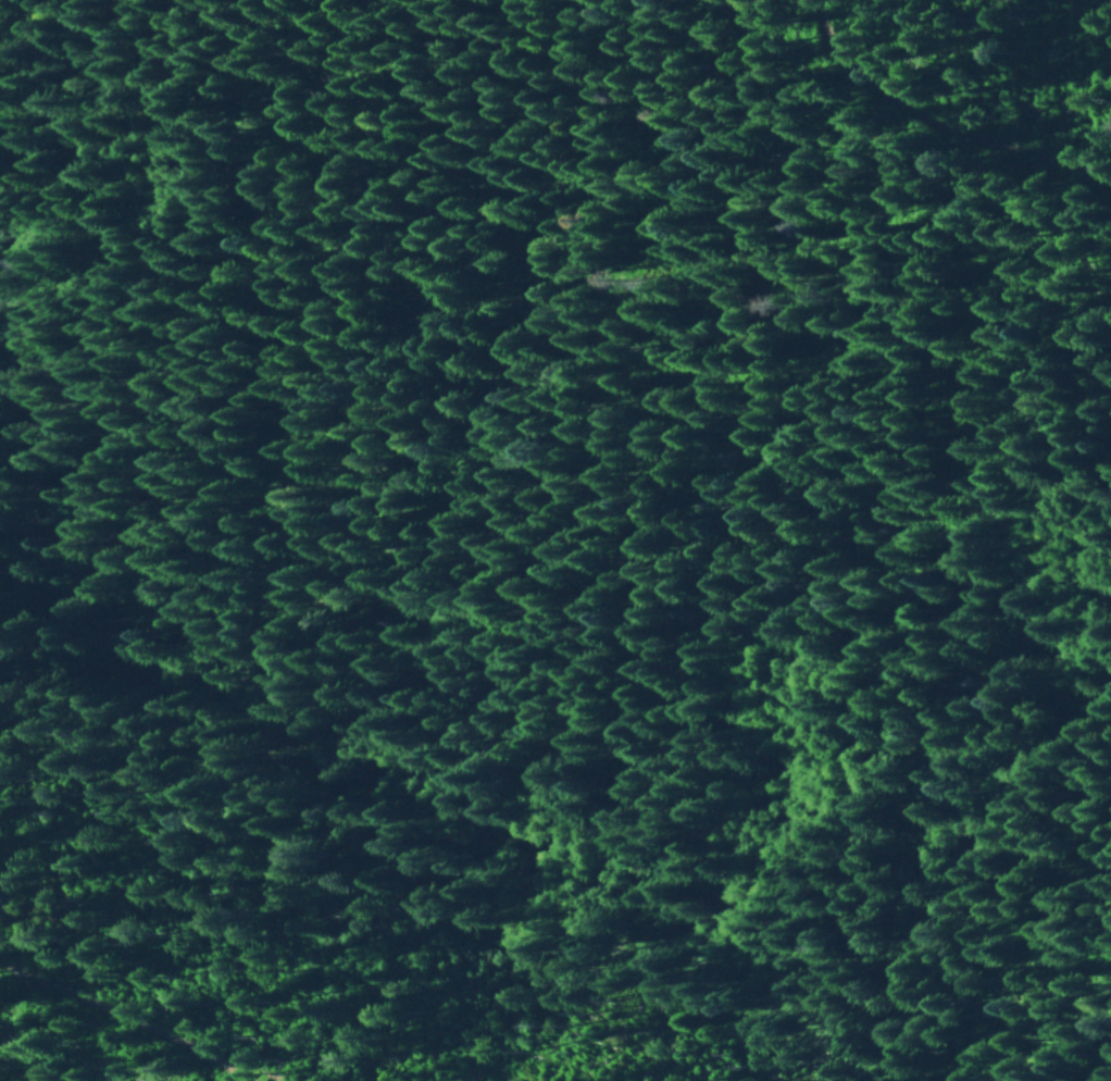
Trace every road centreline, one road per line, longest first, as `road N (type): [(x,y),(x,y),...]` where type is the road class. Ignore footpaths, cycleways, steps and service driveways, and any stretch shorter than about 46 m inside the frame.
road 1 (track): [(1110,185),(947,132),(909,111),(854,62),(823,0)]
road 2 (track): [(244,1080),(214,1056),(0,955)]

